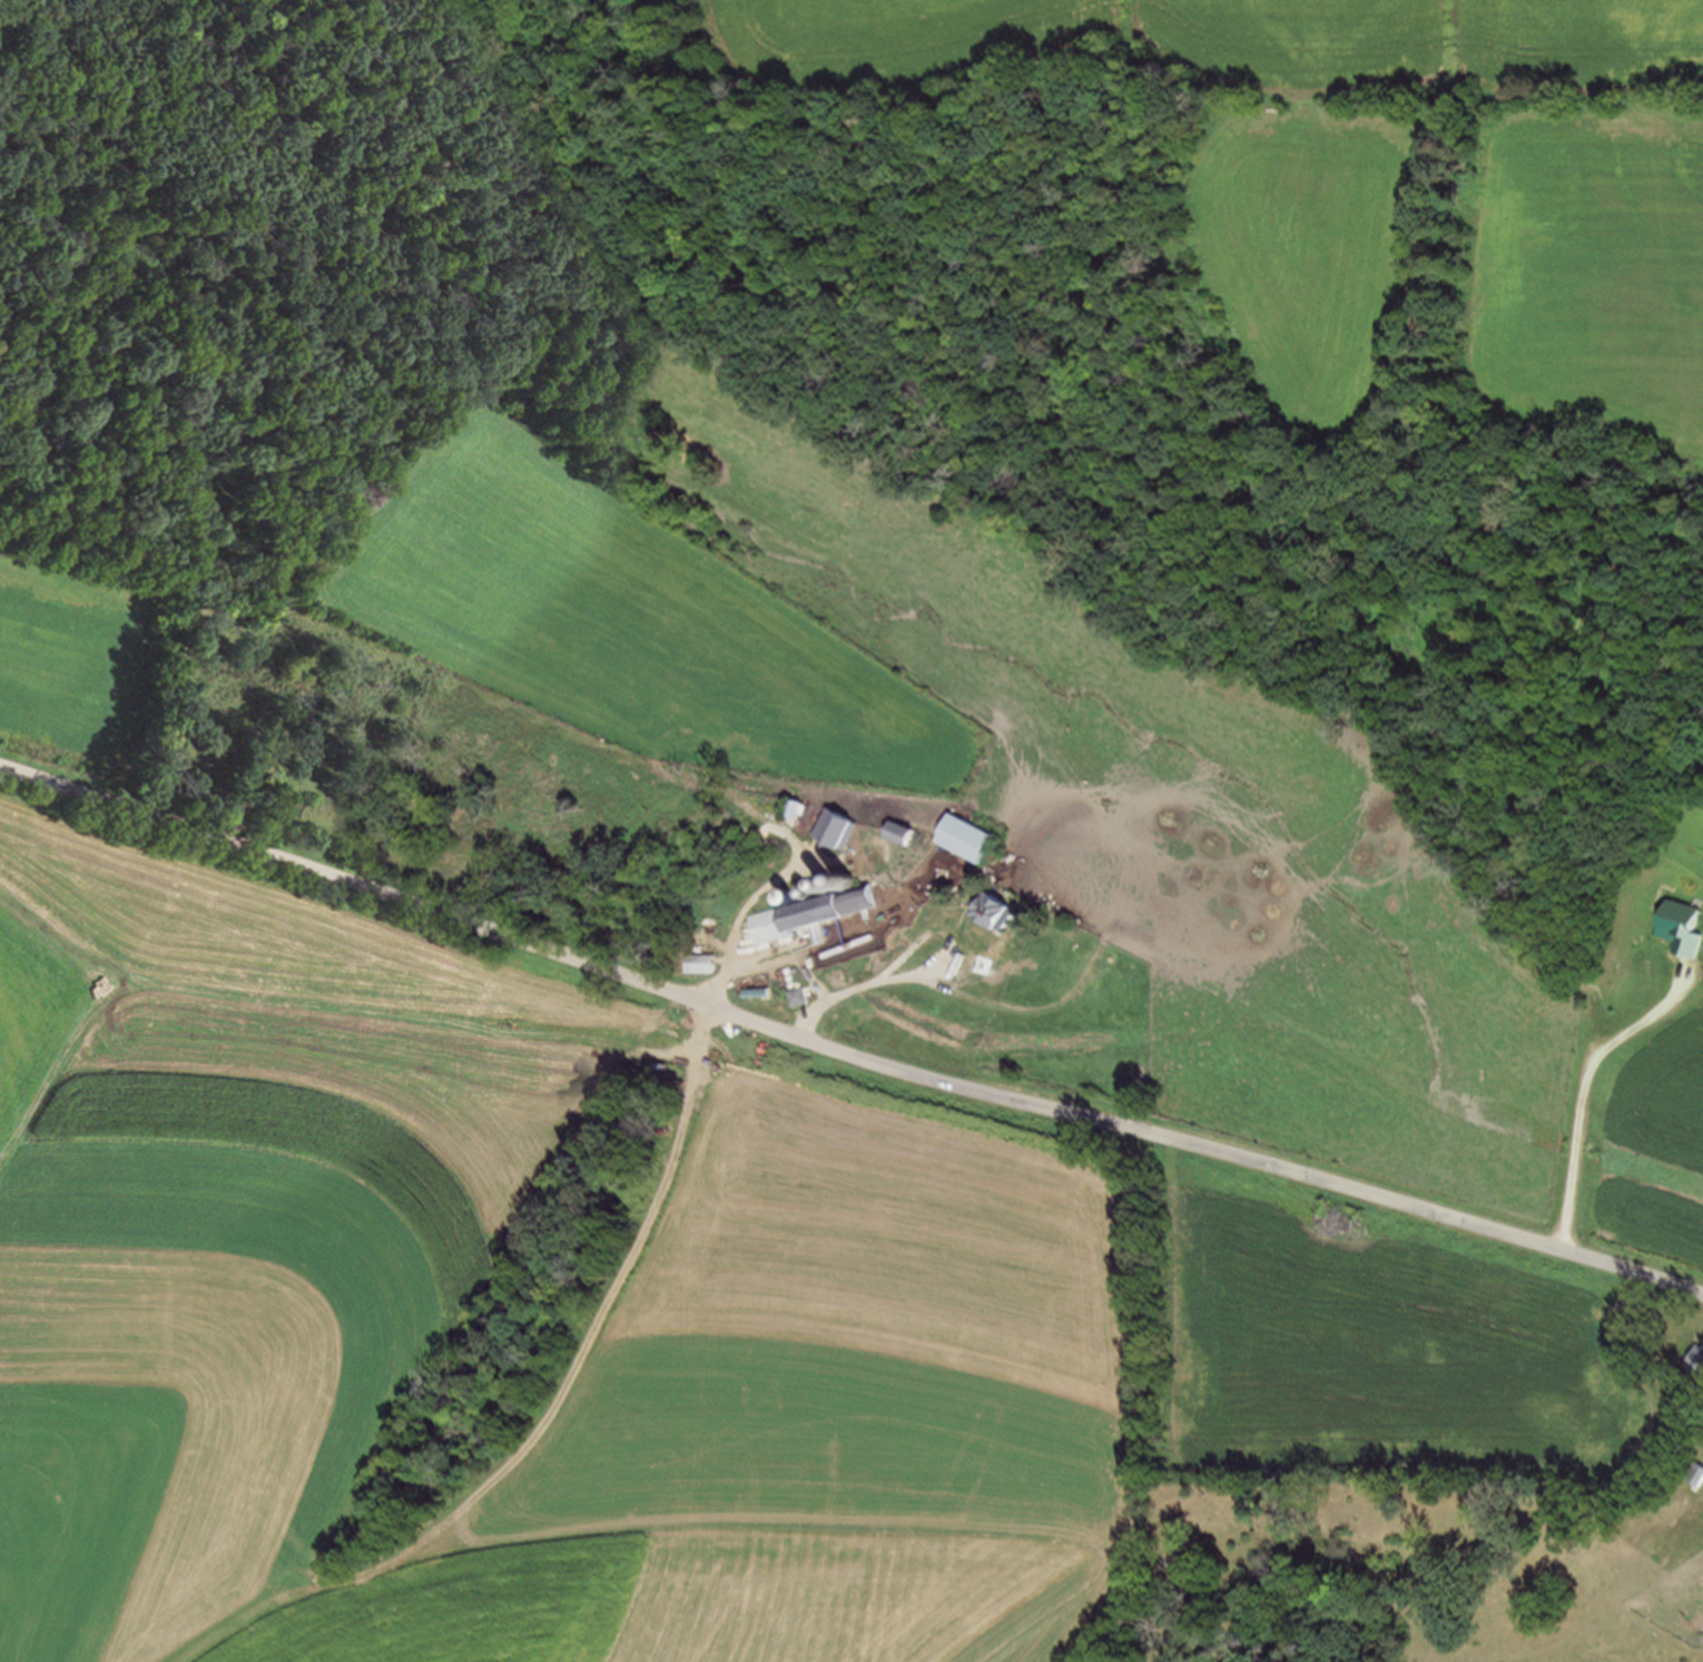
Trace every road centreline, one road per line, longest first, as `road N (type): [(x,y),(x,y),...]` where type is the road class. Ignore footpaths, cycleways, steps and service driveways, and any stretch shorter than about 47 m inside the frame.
road 1 (residential): [(1702,1293),(1262,1160),(862,1059),(0,766)]
road 2 (track): [(707,1003),(675,1151),(632,1253),(541,1428),(499,1477),(394,1558),(284,1596)]

